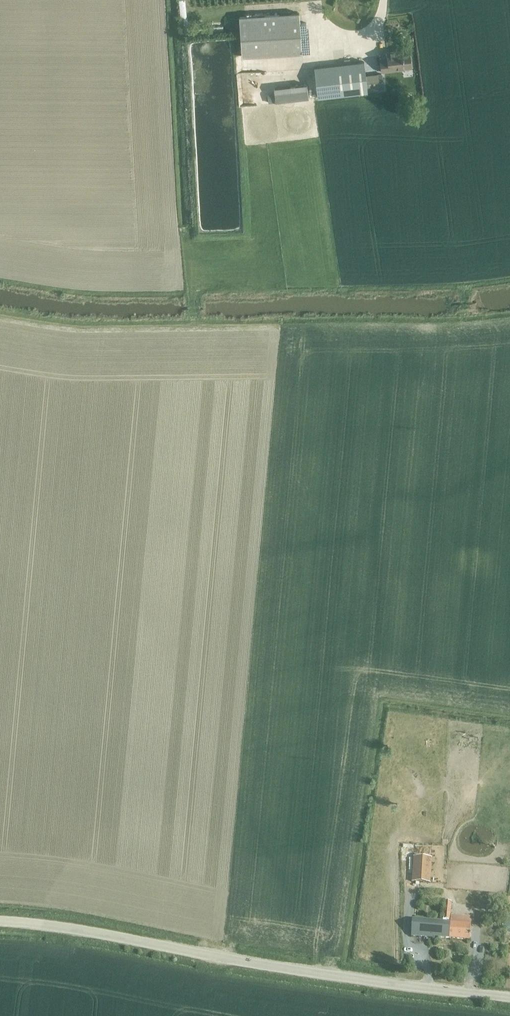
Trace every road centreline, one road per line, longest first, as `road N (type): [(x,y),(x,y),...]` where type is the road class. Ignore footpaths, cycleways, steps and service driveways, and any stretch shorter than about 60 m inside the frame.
road 1 (unclassified): [(509,998),(313,974),(0,920)]

